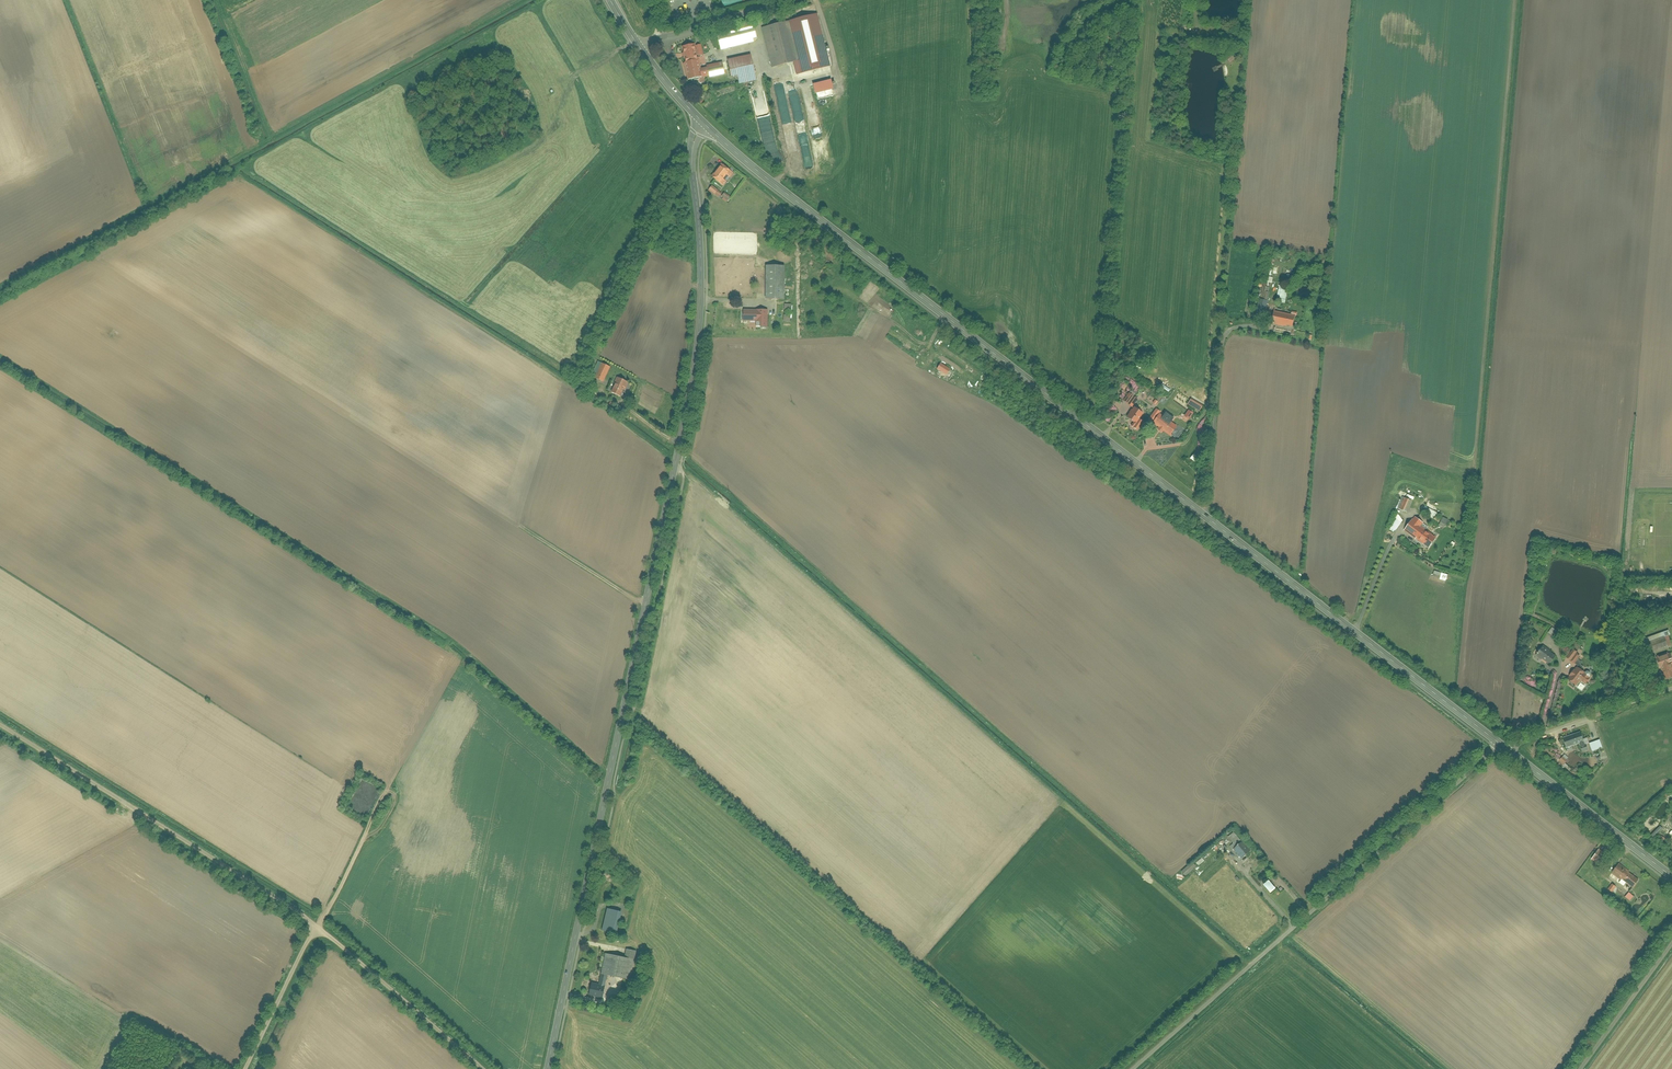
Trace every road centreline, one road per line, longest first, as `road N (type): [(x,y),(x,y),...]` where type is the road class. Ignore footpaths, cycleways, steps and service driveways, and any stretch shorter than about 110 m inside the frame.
road 1 (primary): [(1503,747),(707,126)]
road 2 (tertiary): [(694,178),(700,322),(675,479),(549,1068)]
road 3 (unclassified): [(1133,1068),(1503,747)]
road 4 (unclassified): [(317,927),(0,727)]
road 5 (unclassified): [(317,927),(485,1068)]
road 6 (primary): [(1671,877),(1503,747)]
road 7 (track): [(317,927),(400,761)]
road 8 (unclassified): [(1671,687),(1503,747)]
road 9 (unclassified): [(790,0),(637,44)]
road 10 (unclassified): [(246,1068),(317,927)]
road 11 (unclassified): [(1580,1068),(1671,943)]

